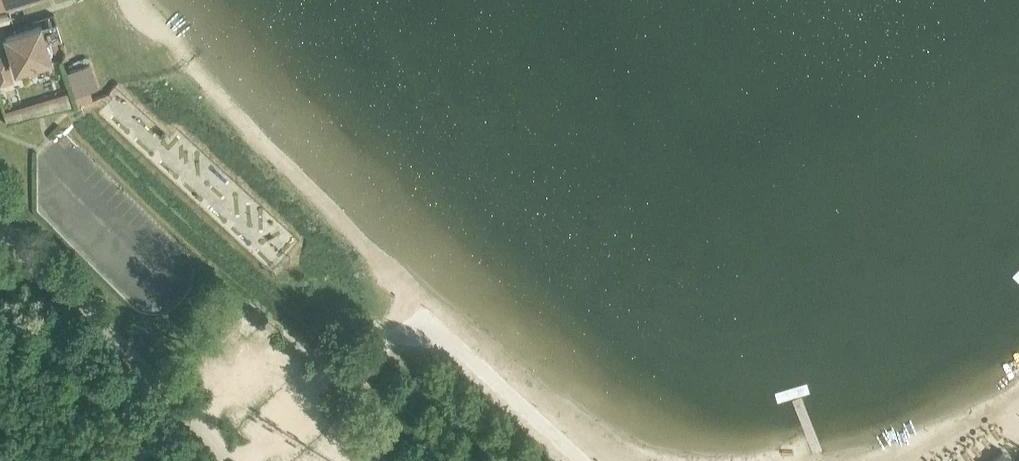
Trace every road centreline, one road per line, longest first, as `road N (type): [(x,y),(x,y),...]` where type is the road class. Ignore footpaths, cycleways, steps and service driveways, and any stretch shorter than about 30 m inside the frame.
road 1 (unclassified): [(231,460),(0,224)]

